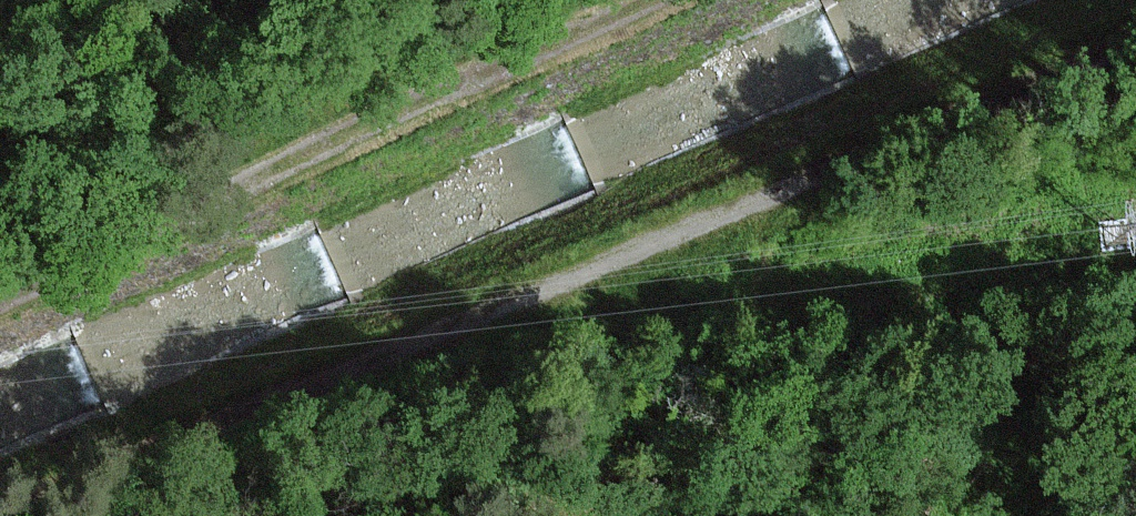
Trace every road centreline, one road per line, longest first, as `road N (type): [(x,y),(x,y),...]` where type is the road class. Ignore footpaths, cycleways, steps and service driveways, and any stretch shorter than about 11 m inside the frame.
road 1 (track): [(1135,62),(7,515)]
road 2 (track): [(0,304),(653,0)]

